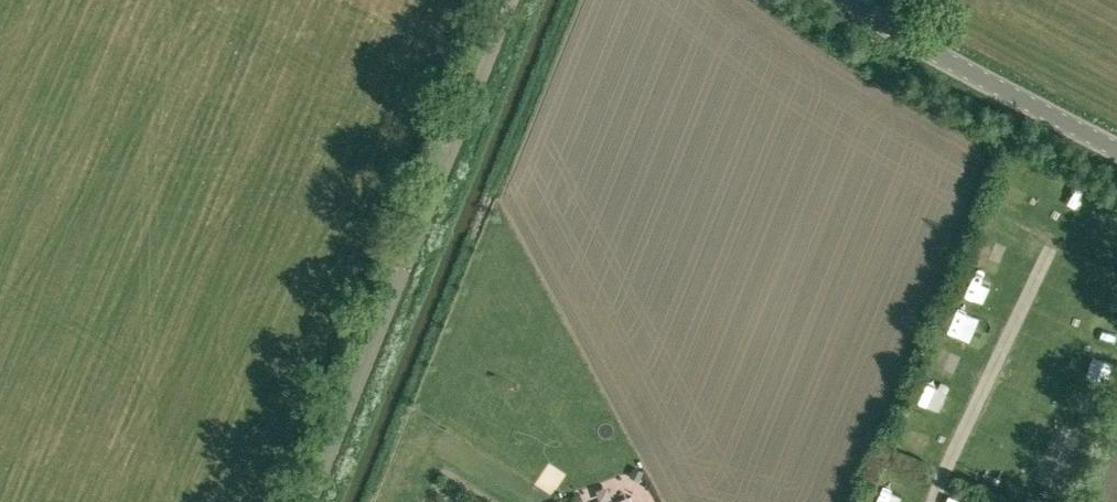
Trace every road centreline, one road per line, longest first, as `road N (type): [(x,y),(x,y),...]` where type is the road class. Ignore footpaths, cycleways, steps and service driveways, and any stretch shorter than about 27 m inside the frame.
road 1 (unclassified): [(314,501),(515,0)]
road 2 (tertiary): [(1116,151),(848,0)]

